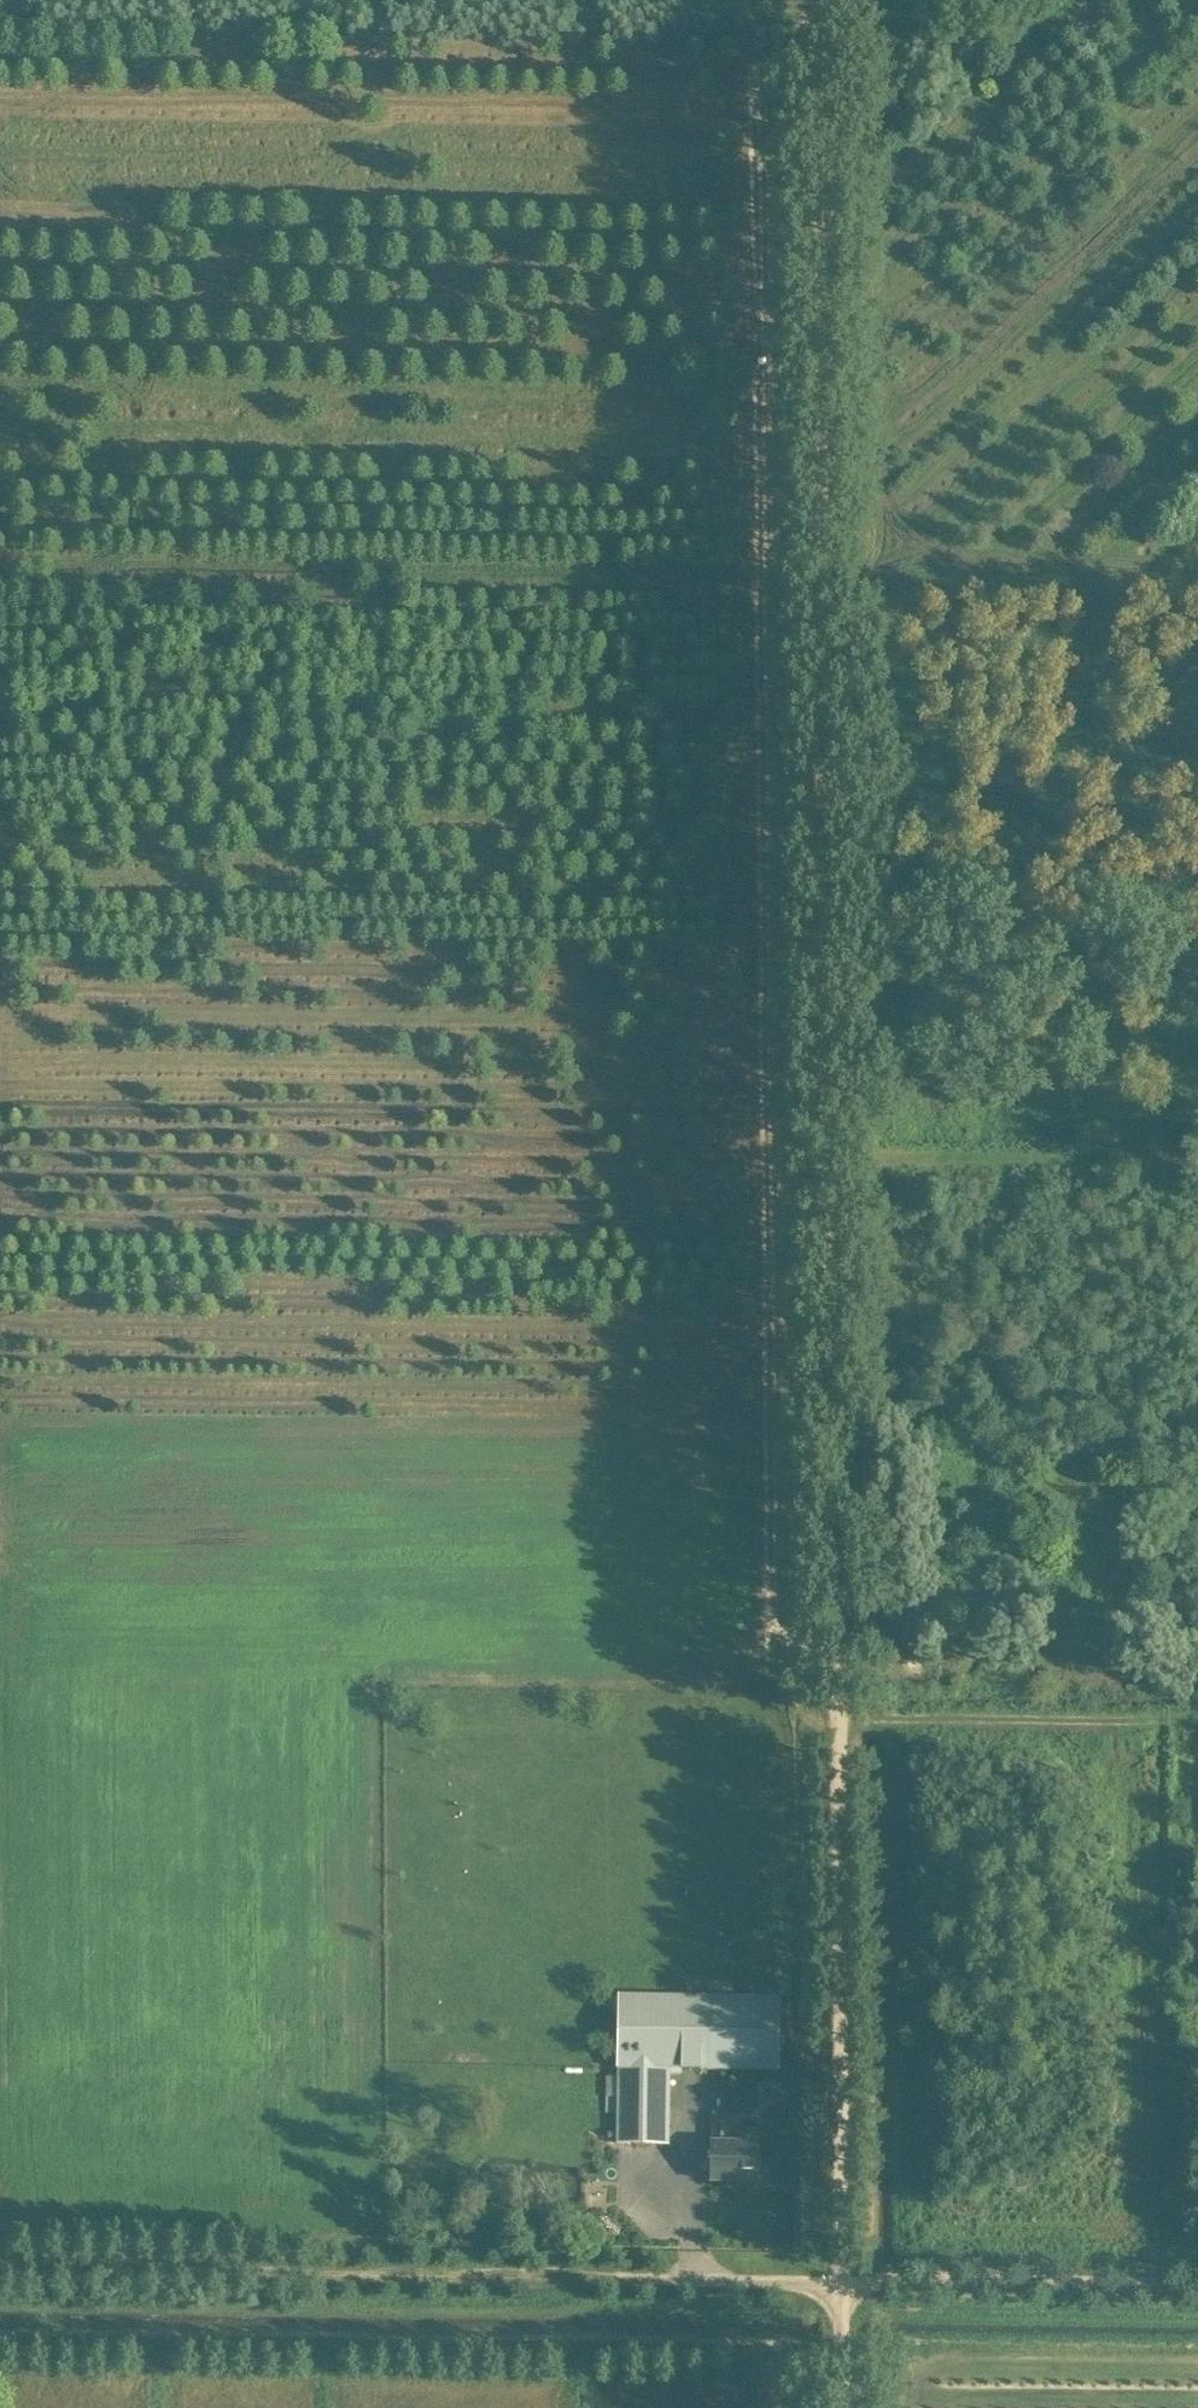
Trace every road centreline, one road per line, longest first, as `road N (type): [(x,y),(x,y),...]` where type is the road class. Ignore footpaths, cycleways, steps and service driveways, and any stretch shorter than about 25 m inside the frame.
road 1 (track): [(844,2407),(813,0)]
road 2 (track): [(1197,2284),(0,2270)]

